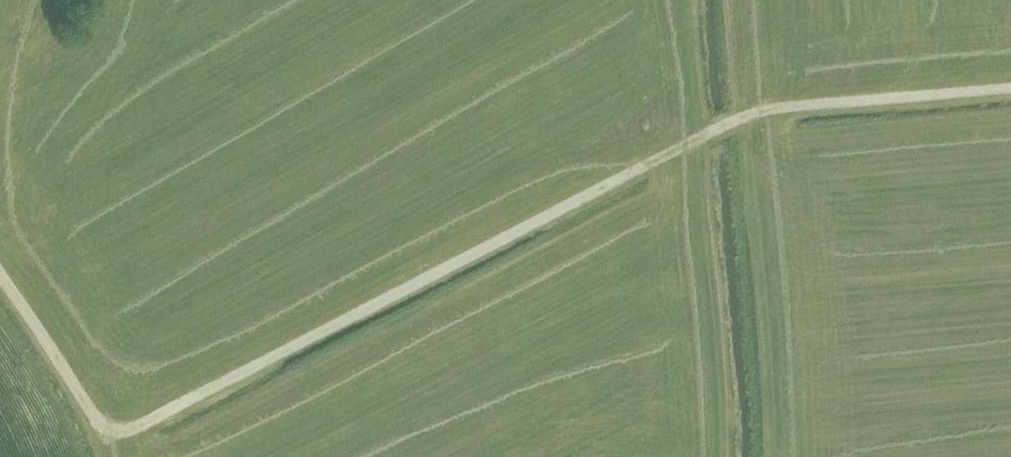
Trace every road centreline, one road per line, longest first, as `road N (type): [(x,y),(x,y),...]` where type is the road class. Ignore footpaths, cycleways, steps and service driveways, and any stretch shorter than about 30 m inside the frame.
road 1 (track): [(1010,87),(745,113),(122,434),(101,426),(0,277)]

